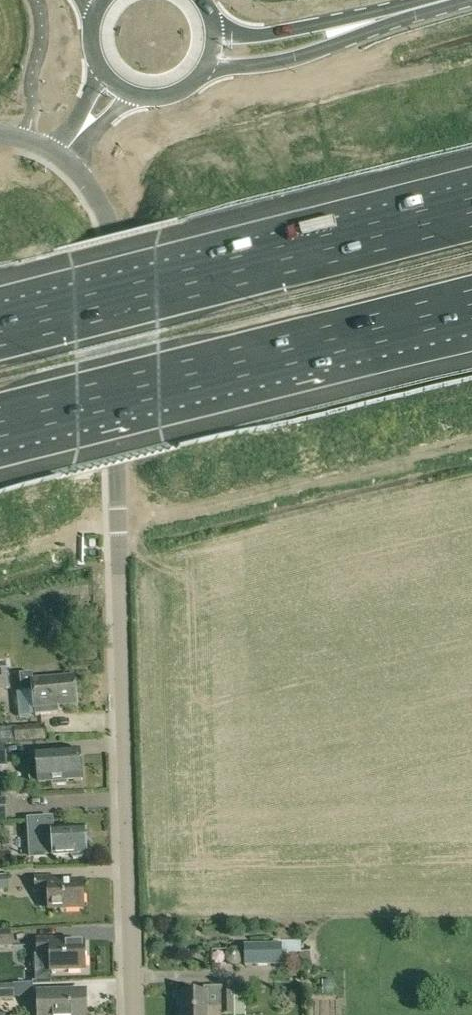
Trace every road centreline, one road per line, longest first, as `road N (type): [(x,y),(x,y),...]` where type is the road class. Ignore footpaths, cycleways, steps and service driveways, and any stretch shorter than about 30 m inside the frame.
road 1 (tertiary): [(132,1014),(109,270),(93,192),(63,159)]
road 2 (motorway): [(471,211),(0,332)]
road 3 (motorway): [(0,422),(471,304)]
road 4 (secondary): [(207,68),(305,56),(388,14)]
road 5 (secondary): [(388,14),(215,36)]

